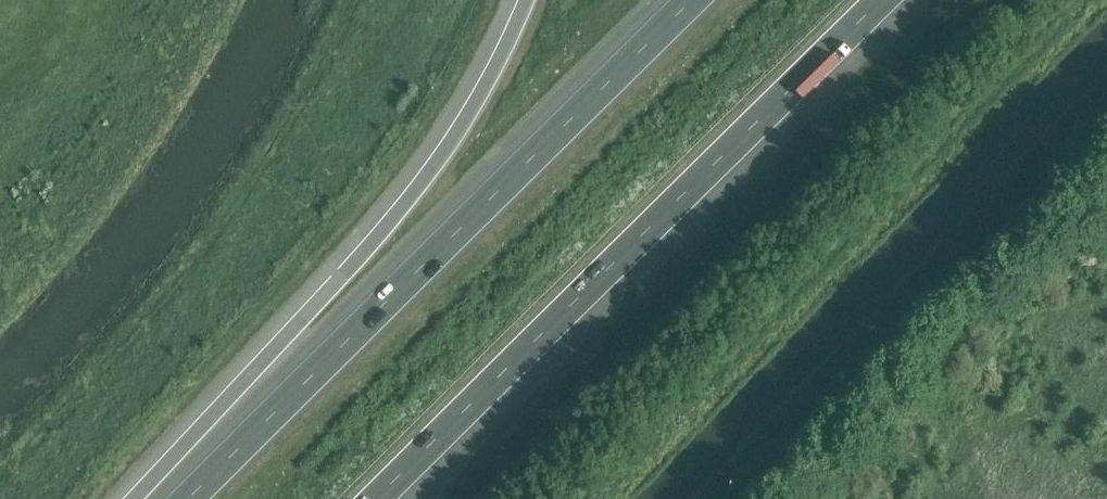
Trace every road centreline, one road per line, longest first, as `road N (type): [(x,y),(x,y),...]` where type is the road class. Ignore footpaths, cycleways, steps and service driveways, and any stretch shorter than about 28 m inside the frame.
road 1 (motorway): [(372,498),(882,0)]
road 2 (motorway): [(692,0),(188,498)]
road 3 (motorway): [(520,0),(463,113),(350,264),(133,498)]
road 4 (track): [(737,498),(1106,110)]

